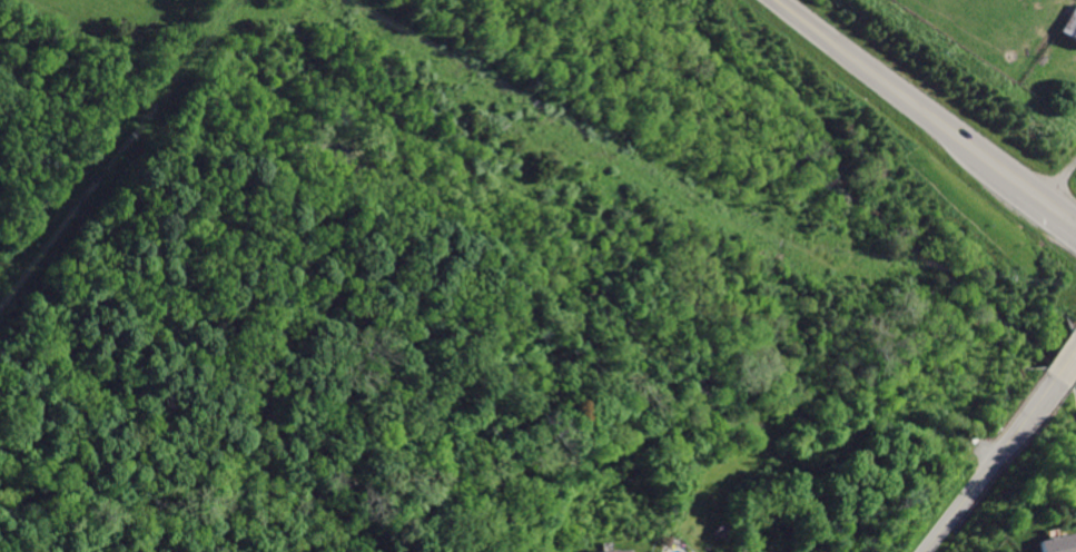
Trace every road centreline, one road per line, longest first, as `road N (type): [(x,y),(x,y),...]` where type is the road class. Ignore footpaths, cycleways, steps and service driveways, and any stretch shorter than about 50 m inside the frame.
road 1 (secondary): [(770,0),(1026,190)]
road 2 (residential): [(1058,379),(926,551)]

